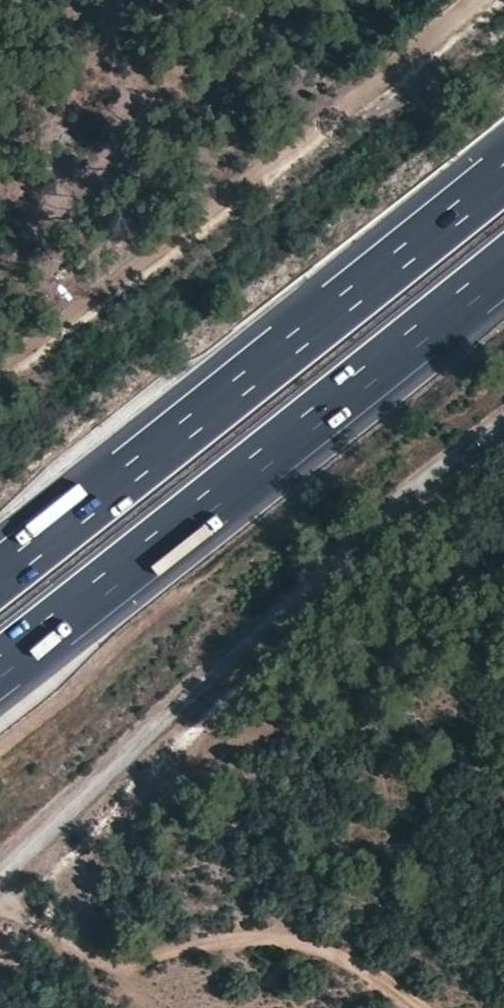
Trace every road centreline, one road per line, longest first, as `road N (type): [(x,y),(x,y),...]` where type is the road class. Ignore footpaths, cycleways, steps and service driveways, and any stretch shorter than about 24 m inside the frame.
road 1 (track): [(0,868),(375,519),(503,417)]
road 2 (motorway): [(503,169),(0,573)]
road 3 (motorway): [(0,660),(503,262)]
road 4 (track): [(0,365),(468,0)]

